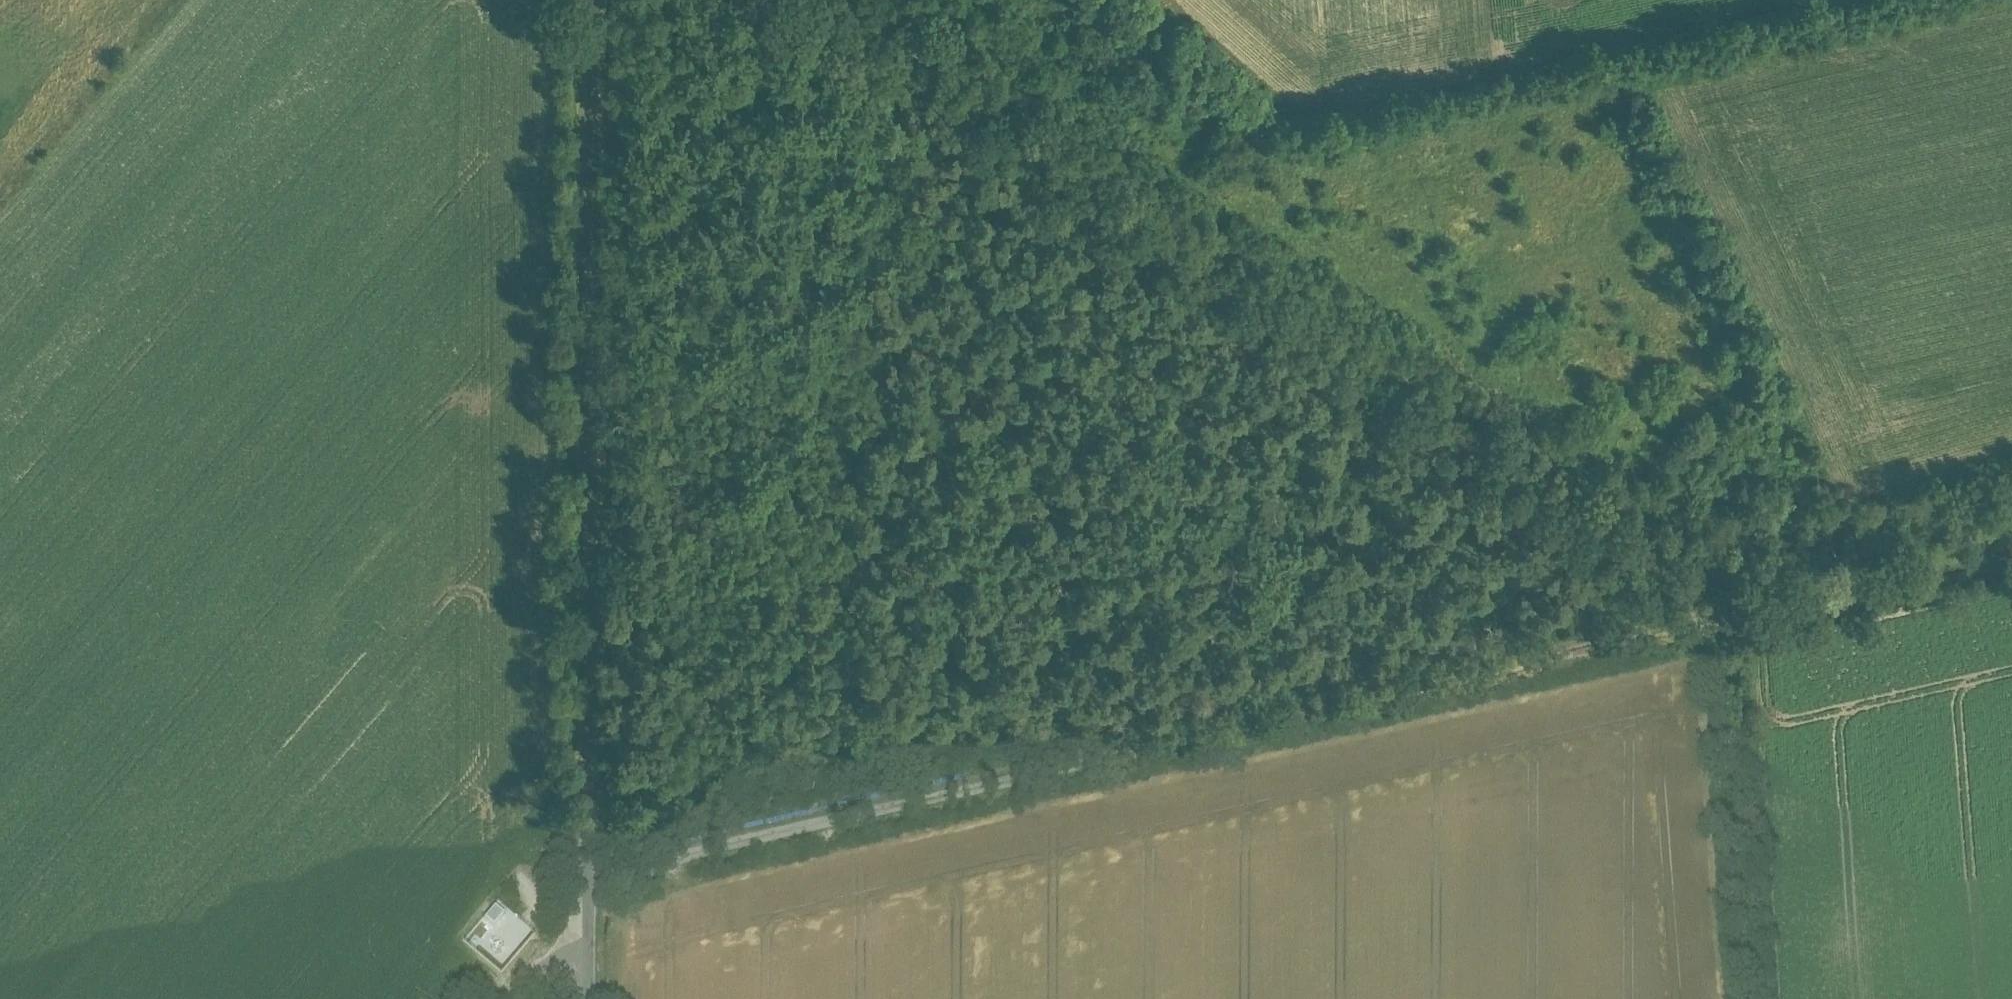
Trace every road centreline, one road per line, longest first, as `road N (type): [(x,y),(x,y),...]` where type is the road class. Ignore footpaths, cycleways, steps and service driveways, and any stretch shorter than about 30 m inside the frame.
road 1 (track): [(580,881),(652,857),(1632,635),(1852,568),(2011,533)]
road 2 (unclassified): [(584,0),(587,609),(579,908)]
road 3 (track): [(204,0),(0,234)]

